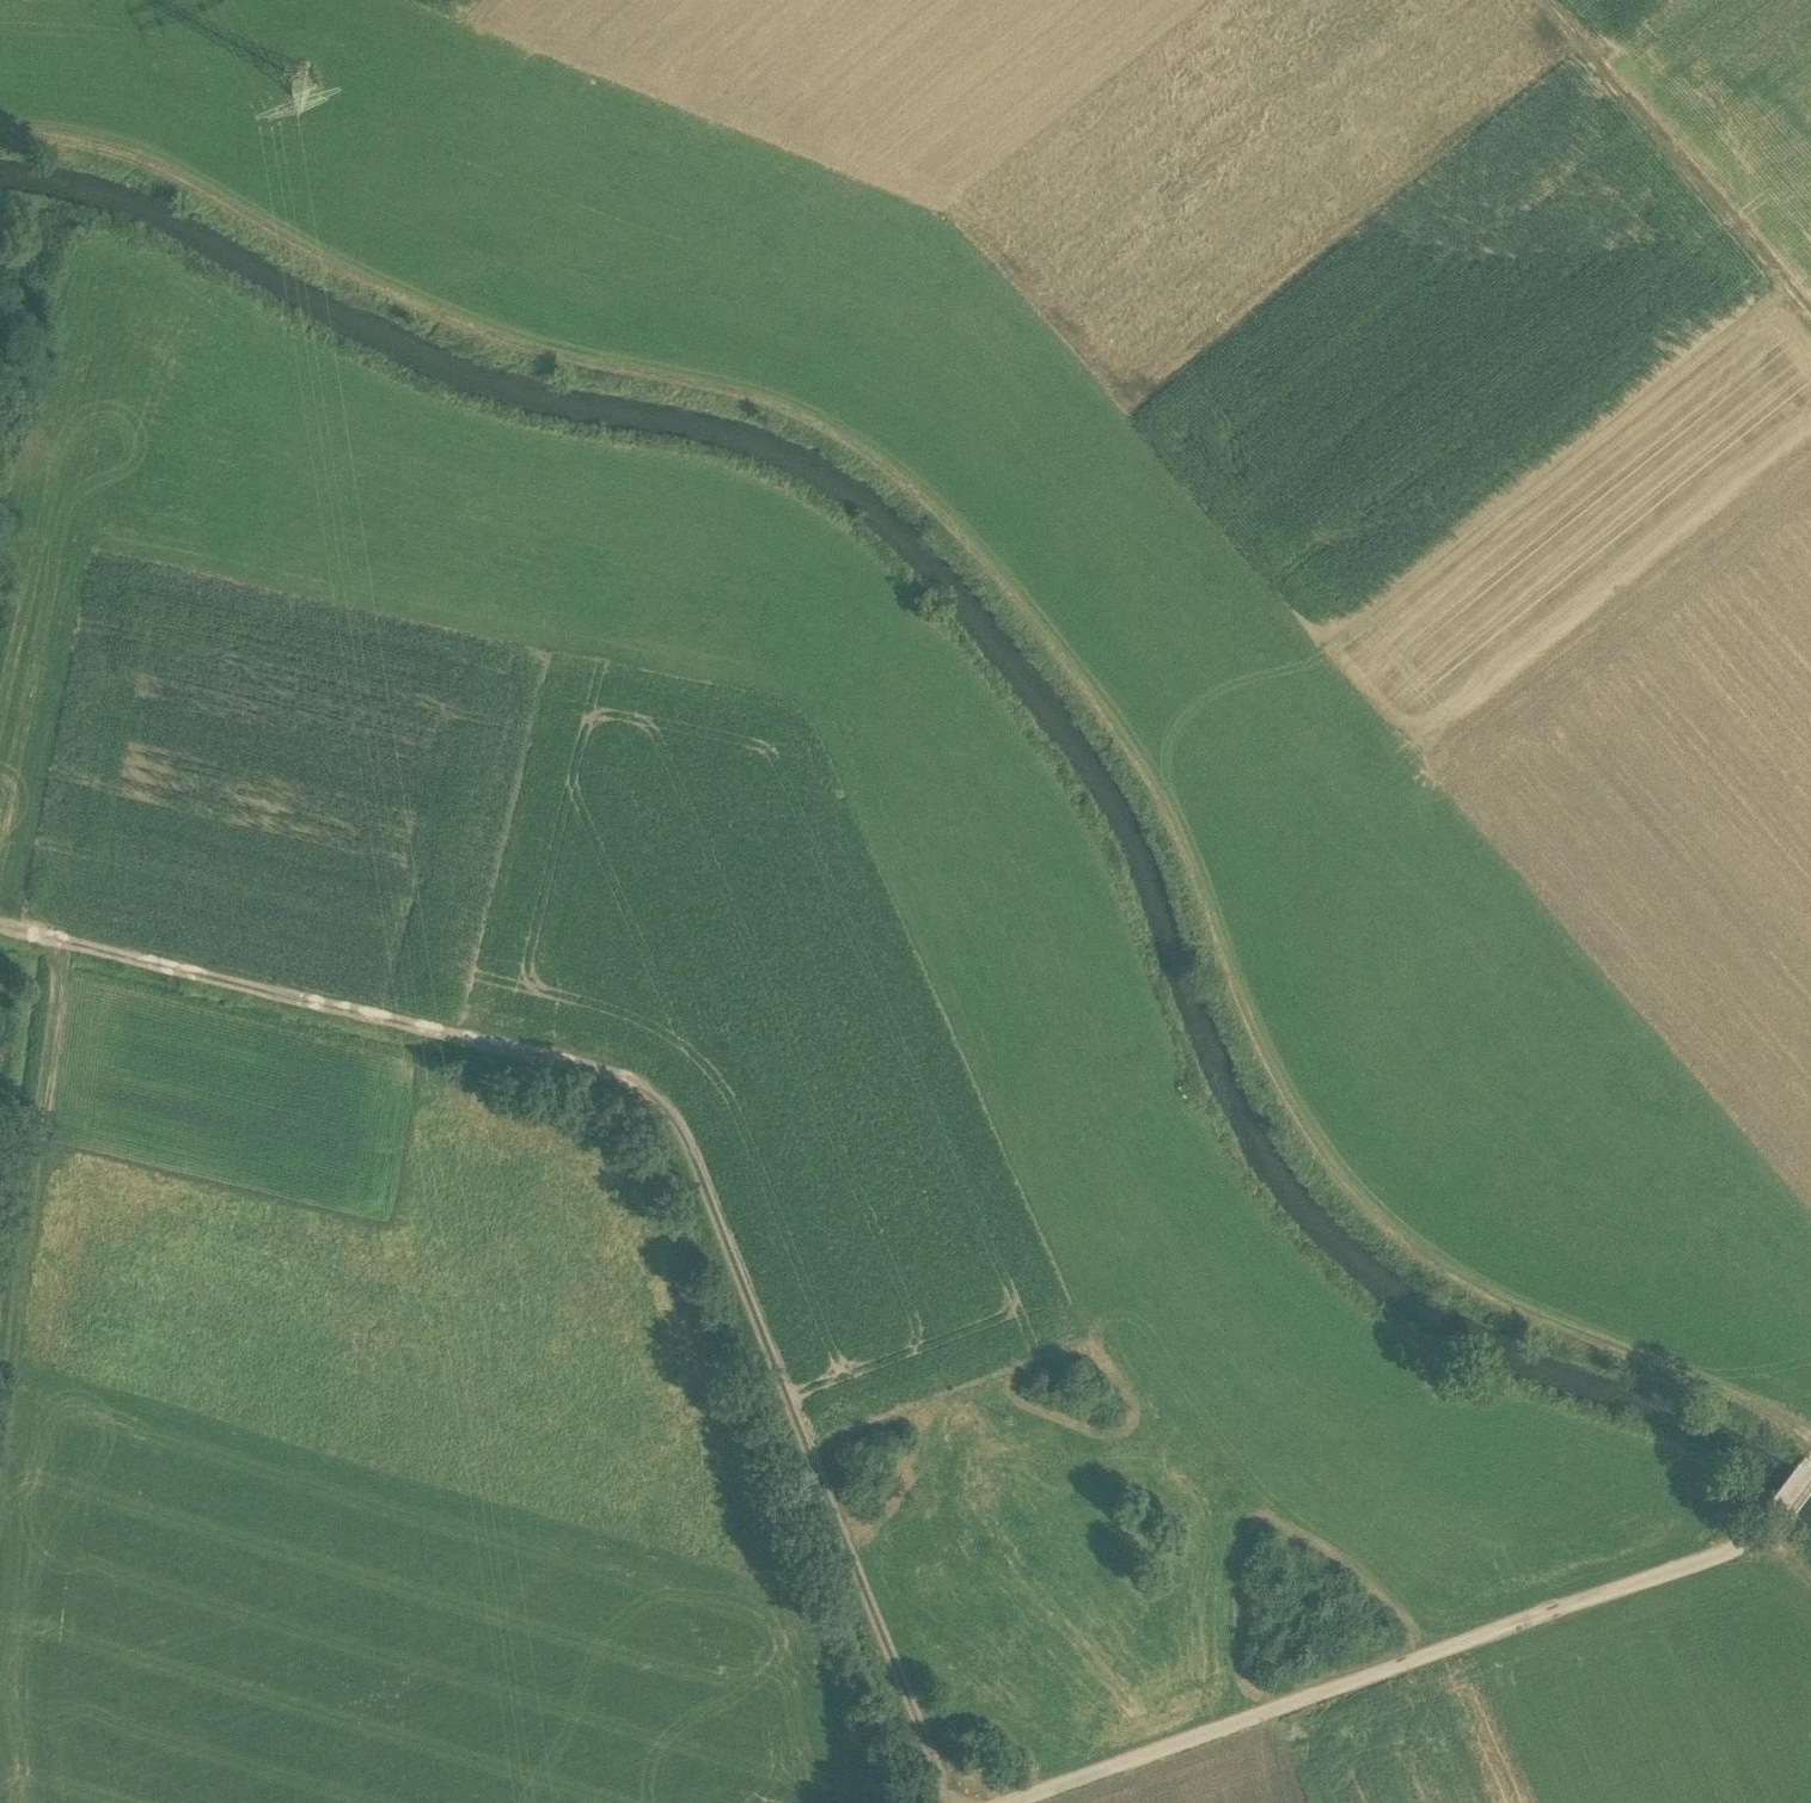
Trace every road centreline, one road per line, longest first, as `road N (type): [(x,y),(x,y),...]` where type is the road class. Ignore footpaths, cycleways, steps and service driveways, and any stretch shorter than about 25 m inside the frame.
road 1 (track): [(0,134),(56,132),(166,170),(476,330),(619,373),(707,386),(819,428),(931,505),(1029,605),(1145,759),(1265,1062),(1321,1154),(1380,1225),(1455,1284),(1632,1364),(1810,1431)]
road 2 (track): [(959,1802),(742,1260),(675,1115),(609,1083),(0,938)]
road 3 (track): [(1002,1802),(1658,1575),(1767,1520)]
road 4 (track): [(72,955),(0,1607)]
road 5 (track): [(1810,304),(1548,0)]

